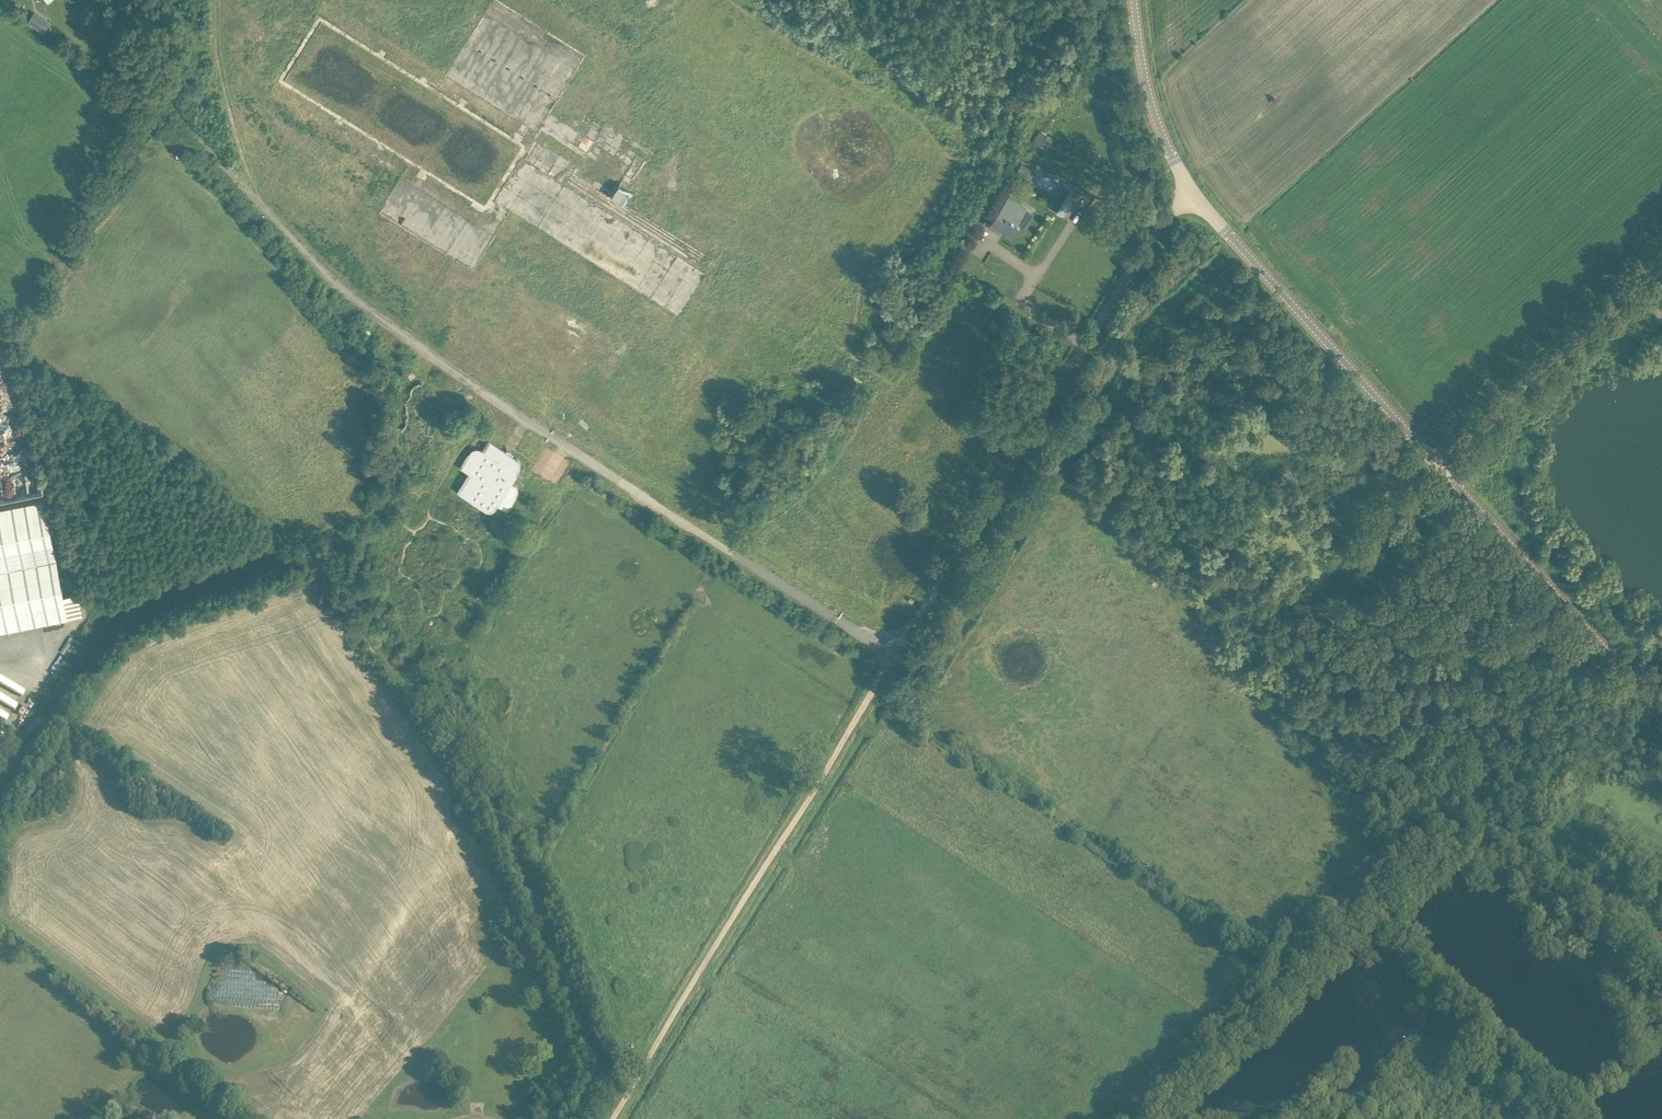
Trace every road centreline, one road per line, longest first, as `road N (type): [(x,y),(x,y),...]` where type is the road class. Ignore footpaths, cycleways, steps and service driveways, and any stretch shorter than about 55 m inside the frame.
road 1 (unclassified): [(894,652),(597,466),(353,298),(243,187),(171,99)]
road 2 (unclassified): [(894,652),(1165,216),(1191,193)]
road 3 (unclassified): [(894,652),(611,1118)]
road 4 (unclassified): [(1435,462),(1191,193)]
road 5 (unclassified): [(1661,713),(1435,462)]
road 6 (unclassified): [(1435,462),(1661,258)]
road 7 (unclassified): [(1191,193),(1150,102),(1133,0)]
road 8 (track): [(171,99),(98,0)]

